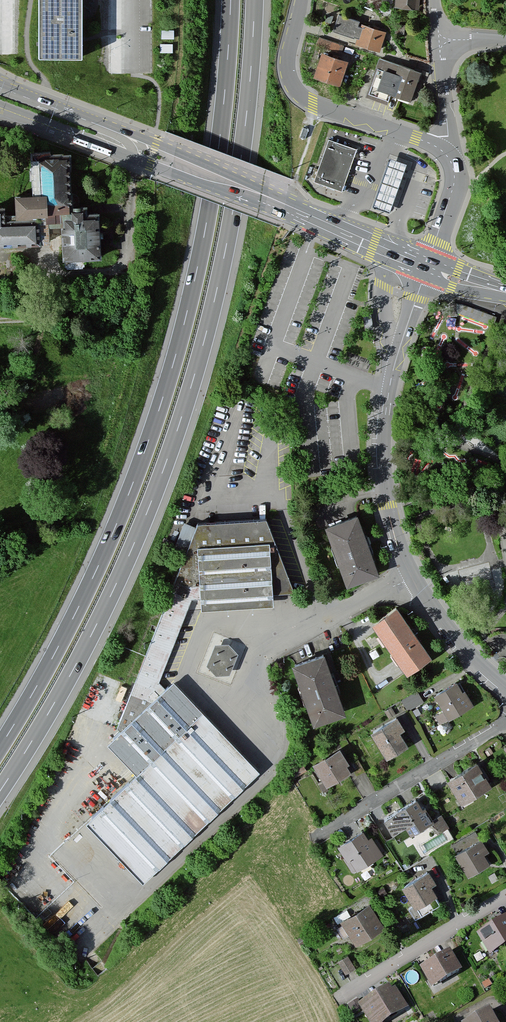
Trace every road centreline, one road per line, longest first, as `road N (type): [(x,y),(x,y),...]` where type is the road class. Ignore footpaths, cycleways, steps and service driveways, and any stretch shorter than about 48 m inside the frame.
road 1 (motorway): [(0,791),(96,627),(182,417),(235,199),(254,0)]
road 2 (motorway): [(231,0),(212,194),(172,368),(94,576),(0,747)]
road 3 (tertiary): [(427,265),(389,389),(388,505),(414,577),(464,648),(505,687)]
road 4 (primary): [(160,156),(427,265)]
road 5 (tertiary): [(299,0),(286,60),(295,92),(446,154)]
road 6 (residential): [(505,724),(324,834)]
road 7 (residential): [(505,896),(366,981)]
road 8 (primary): [(132,146),(113,130),(0,85)]
road 9 (primary): [(0,107),(109,148),(132,146)]
road 10 (track): [(111,270),(109,283),(70,310),(0,321)]

